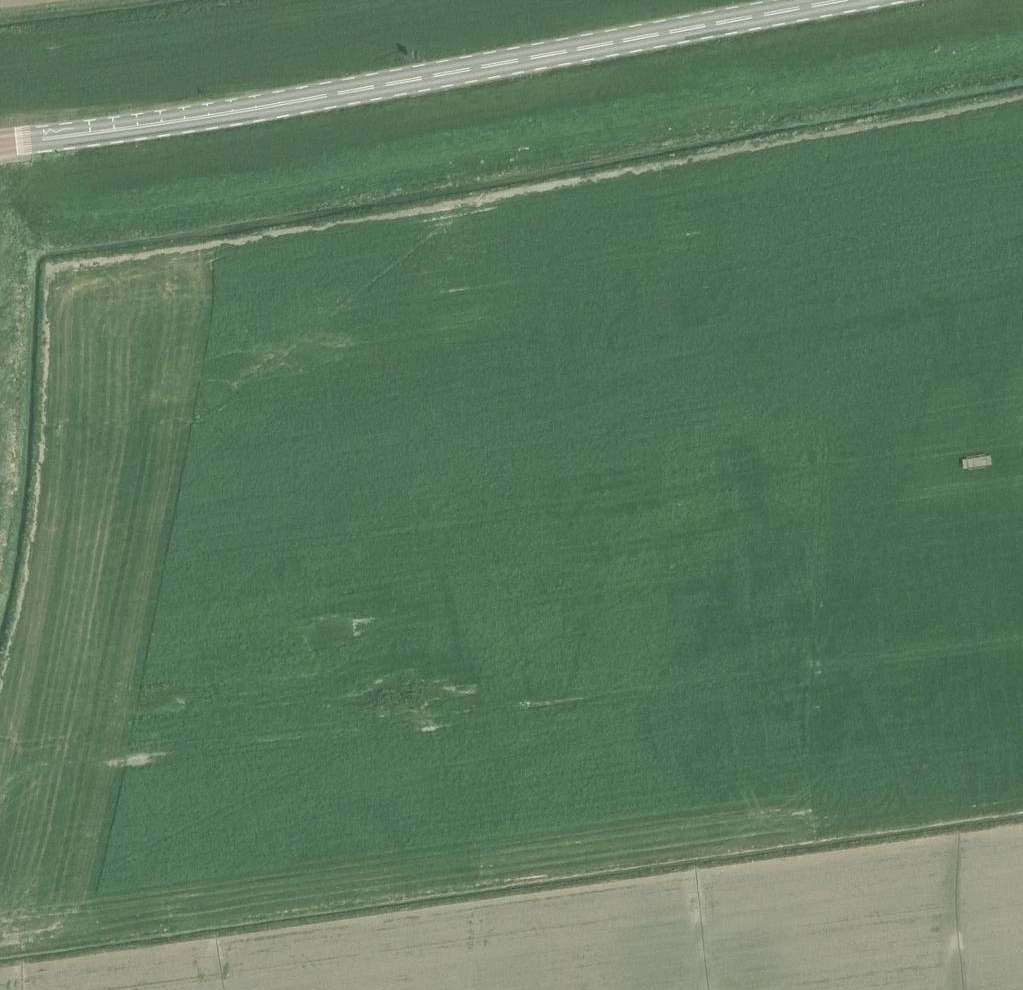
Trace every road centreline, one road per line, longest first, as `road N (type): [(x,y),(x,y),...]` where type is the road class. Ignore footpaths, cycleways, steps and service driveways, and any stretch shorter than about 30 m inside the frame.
road 1 (secondary): [(0,144),(224,112),(831,0)]

